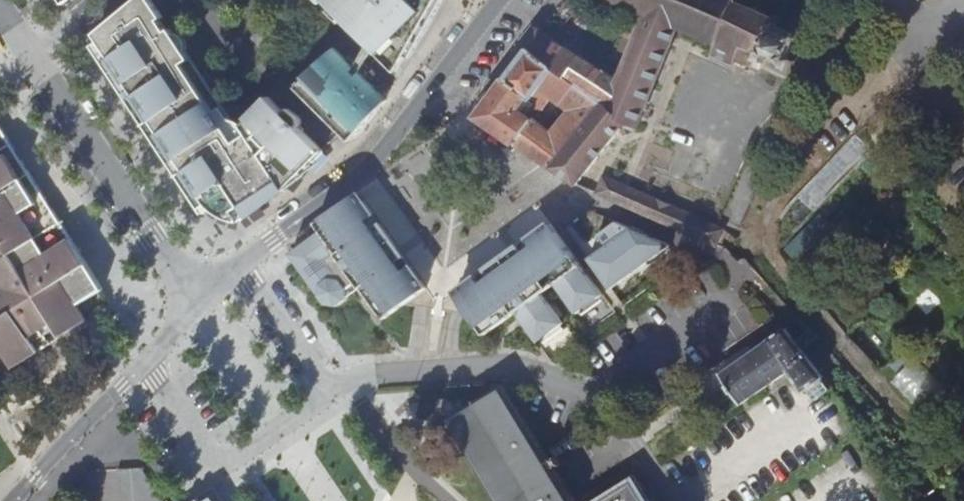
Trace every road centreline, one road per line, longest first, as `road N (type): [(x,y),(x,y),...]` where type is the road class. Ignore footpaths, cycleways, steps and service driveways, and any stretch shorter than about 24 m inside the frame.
road 1 (track): [(908,55),(871,74),(807,130),(756,242),(963,472)]
road 2 (secondary): [(198,308),(240,265),(360,174),(498,6)]
road 3 (tertiary): [(198,308),(29,54)]
road 4 (secondary): [(13,500),(198,308)]

